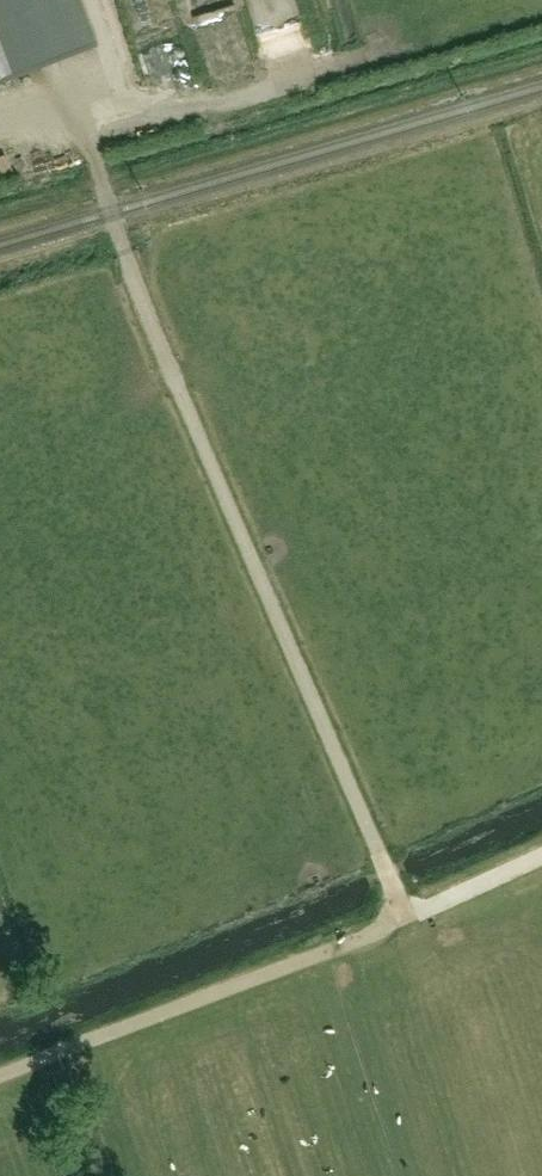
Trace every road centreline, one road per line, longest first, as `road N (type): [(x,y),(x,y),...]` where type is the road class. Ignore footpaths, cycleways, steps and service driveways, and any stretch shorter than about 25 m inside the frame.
road 1 (track): [(0,335),(141,295),(404,915),(0,1075)]
road 2 (track): [(541,852),(404,915)]

